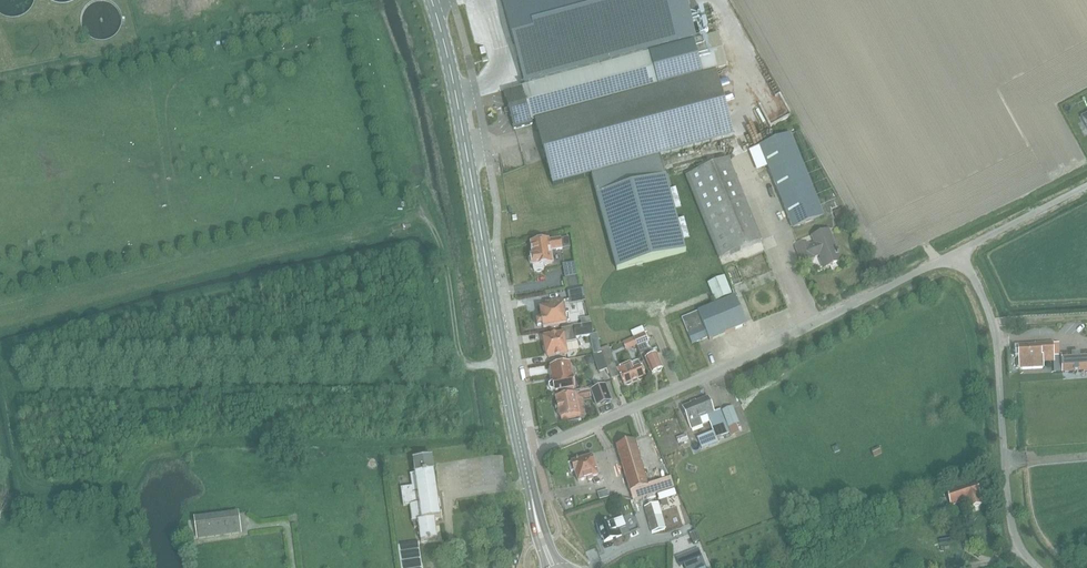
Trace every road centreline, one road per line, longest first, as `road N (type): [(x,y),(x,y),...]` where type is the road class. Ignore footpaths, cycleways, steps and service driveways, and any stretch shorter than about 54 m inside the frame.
road 1 (unclassified): [(522,453),(716,372),(960,253)]
road 2 (secondary): [(522,453),(461,110),(432,0)]
road 3 (unclassified): [(1037,567),(1019,550),(1008,507),(999,340),(960,253)]
road 4 (unclassified): [(960,253),(1086,188)]

